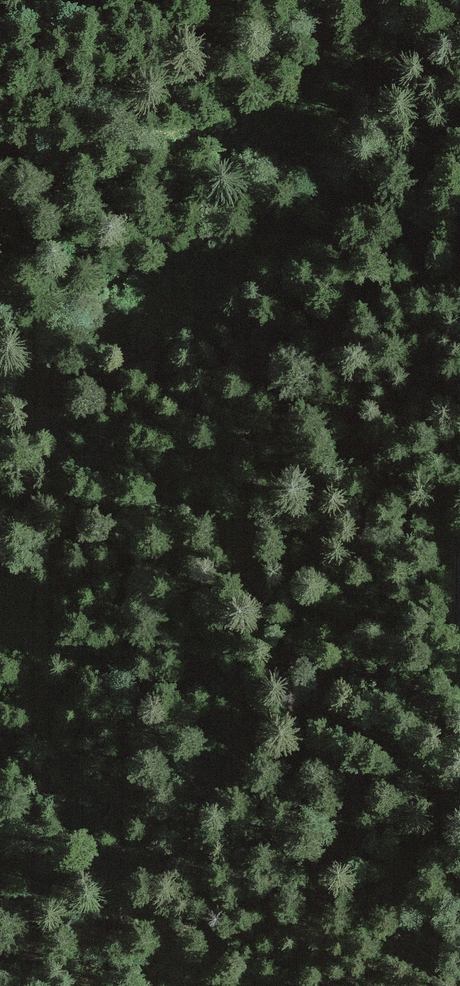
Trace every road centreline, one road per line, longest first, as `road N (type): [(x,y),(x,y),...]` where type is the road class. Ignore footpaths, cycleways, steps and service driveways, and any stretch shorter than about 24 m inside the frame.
road 1 (track): [(0,425),(98,353),(282,192),(455,0)]
road 2 (track): [(204,985),(107,868),(30,682),(0,632)]
road 3 (track): [(0,28),(119,25),(181,0)]

